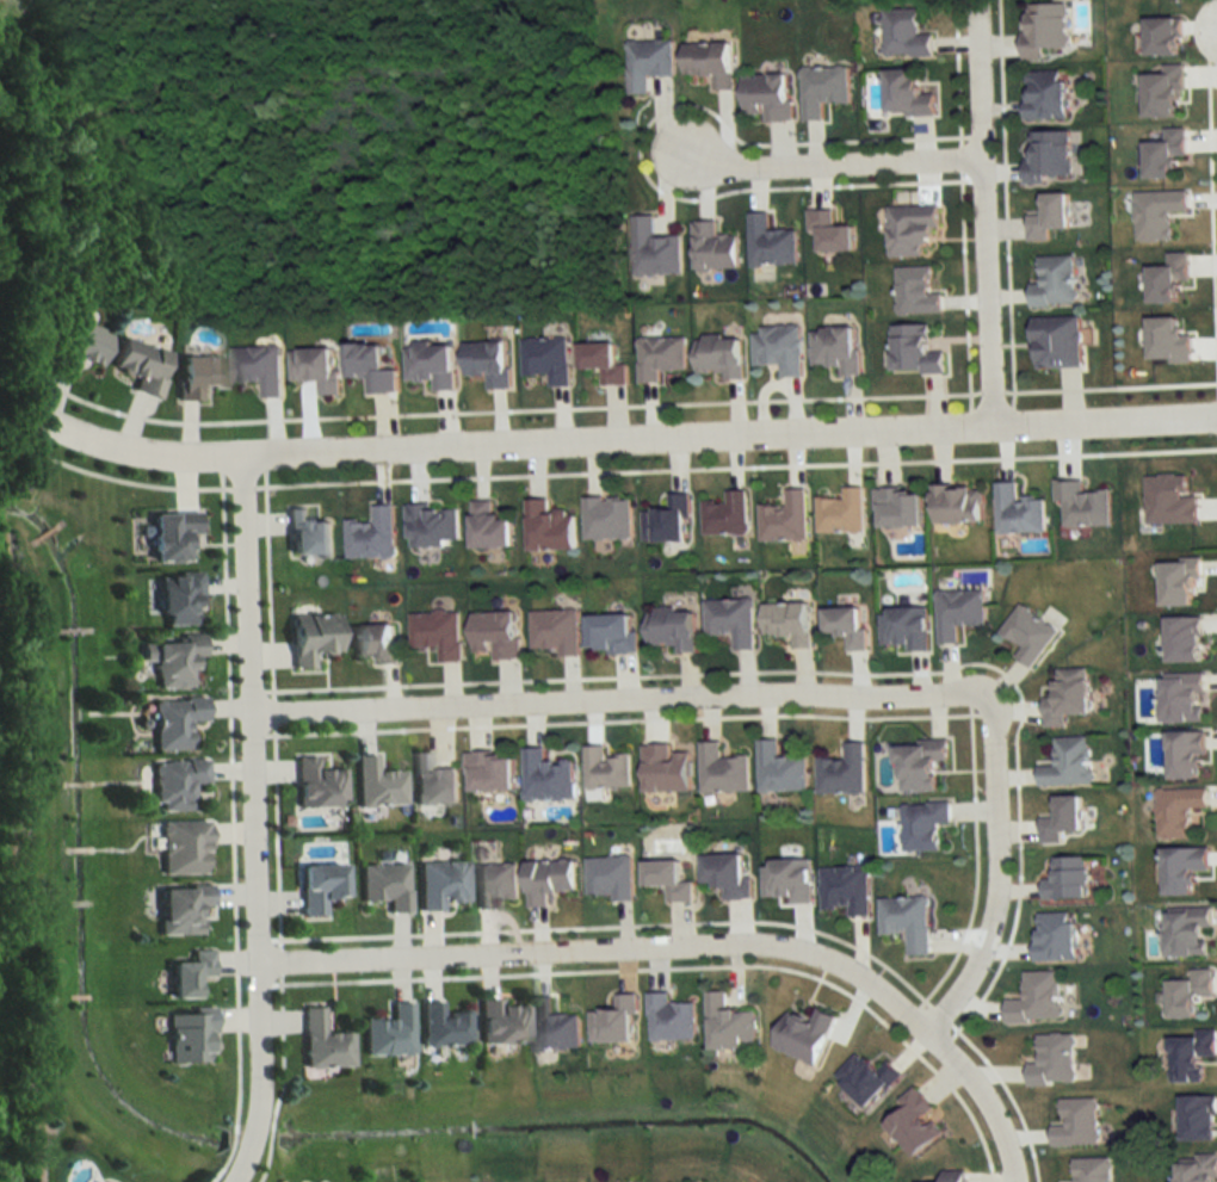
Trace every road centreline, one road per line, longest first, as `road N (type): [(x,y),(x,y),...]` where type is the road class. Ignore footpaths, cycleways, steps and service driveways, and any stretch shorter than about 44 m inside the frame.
road 1 (residential): [(35,416),(99,443),(200,459),(1216,419)]
road 2 (residential): [(248,717),(731,695),(978,697)]
road 3 (residential): [(240,457),(260,1063),(258,1114),(229,1181)]
road 4 (residential): [(257,967),(770,942),(833,960),(928,1027)]
road 5 (residential): [(990,427),(975,4)]
road 6 (residential): [(928,1027),(970,980),(993,911),(988,714),(978,697)]
road 7 (residential): [(980,156),(735,169),(674,144)]
road 8 (residential): [(928,1027),(978,1099),(1012,1181)]

